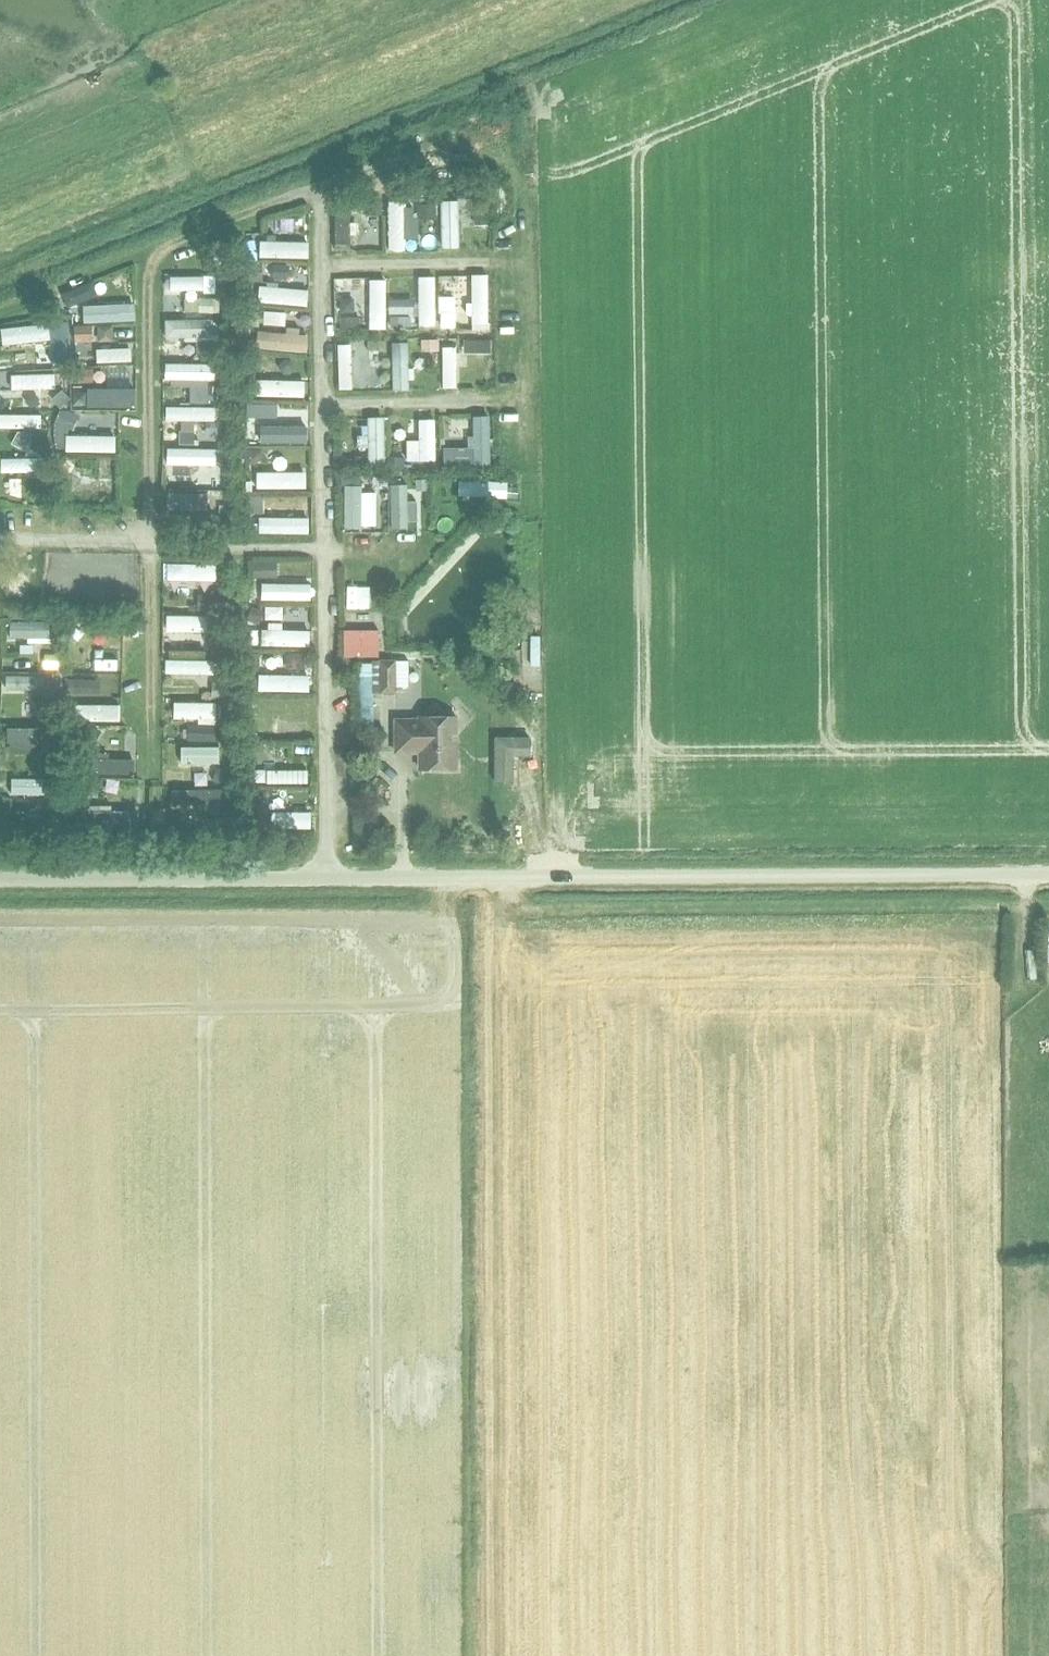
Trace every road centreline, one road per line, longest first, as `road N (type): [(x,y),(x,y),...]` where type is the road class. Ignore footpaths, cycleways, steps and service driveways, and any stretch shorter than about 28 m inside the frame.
road 1 (unclassified): [(0,877),(1048,873)]
road 2 (track): [(156,741),(151,281),(161,257),(191,239),(304,189),(321,190),(325,203)]

